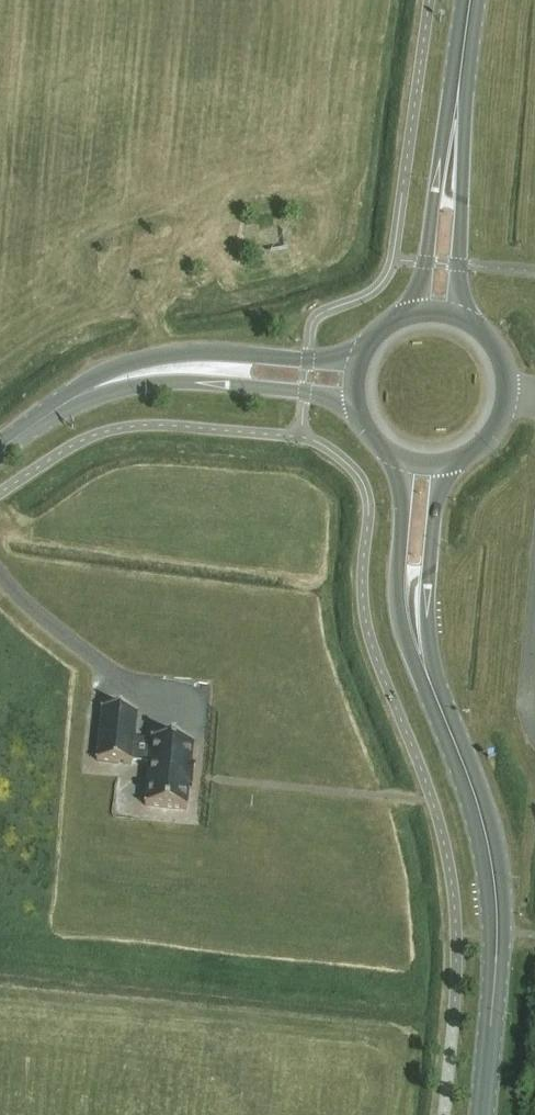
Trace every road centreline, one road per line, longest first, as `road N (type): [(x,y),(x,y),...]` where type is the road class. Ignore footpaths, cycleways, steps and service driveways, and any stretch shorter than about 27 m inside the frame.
road 1 (secondary): [(484,1114),(502,889),(440,706)]
road 2 (tertiary): [(358,363),(219,354),(148,359),(91,381),(61,404)]
road 3 (tertiary): [(61,404),(175,380),(306,393),(356,409)]
road 4 (secondary): [(463,319),(464,37)]
road 5 (secondary): [(464,37),(415,314)]
road 6 (secondary): [(404,462),(399,594),(408,642),(440,706)]
road 7 (secondary): [(440,706),(428,624),(441,466)]

